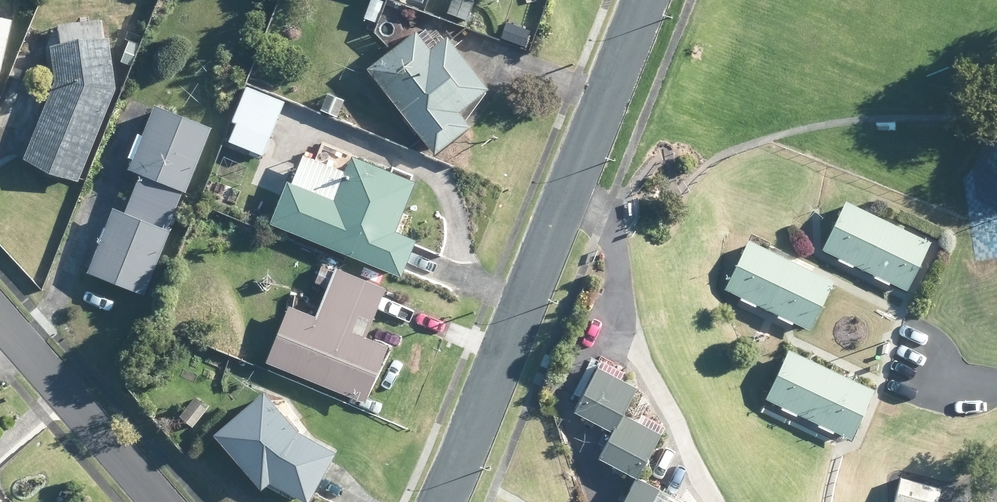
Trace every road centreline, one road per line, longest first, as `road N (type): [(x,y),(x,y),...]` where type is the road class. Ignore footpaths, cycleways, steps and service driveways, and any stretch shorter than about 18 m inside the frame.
road 1 (residential): [(446,501),(646,0)]
road 2 (residential): [(0,313),(163,501)]

